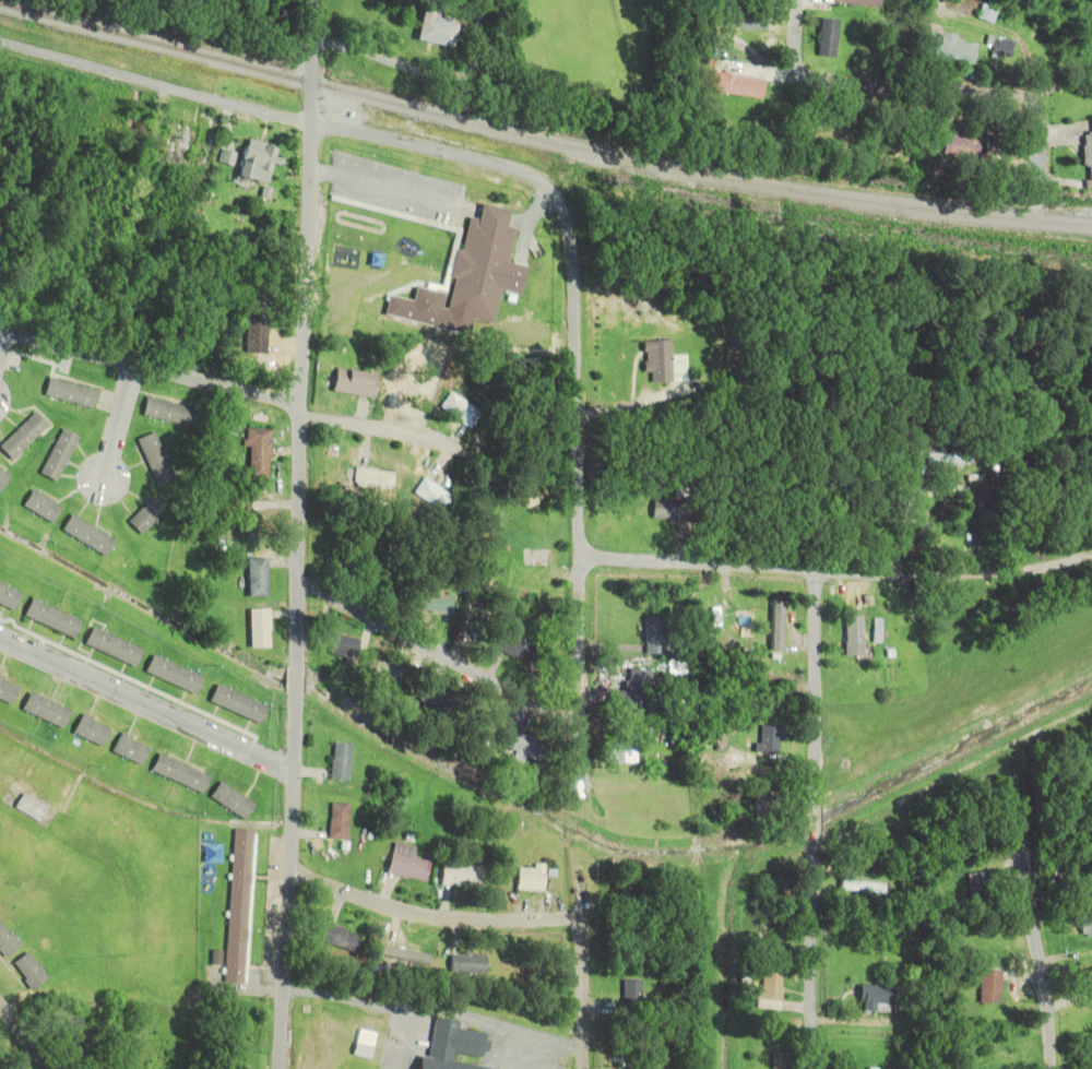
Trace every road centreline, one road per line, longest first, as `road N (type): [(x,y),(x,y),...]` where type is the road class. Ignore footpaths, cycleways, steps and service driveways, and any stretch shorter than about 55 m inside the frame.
road 1 (residential): [(281,1068),(314,0)]
road 2 (residential): [(562,207),(535,180),(487,162),(0,45)]
road 3 (residential): [(581,789),(580,443),(562,207)]
road 4 (residential): [(499,448),(299,413),(266,397),(0,332)]
road 5 (residential): [(807,1068),(814,571)]
road 6 (residential): [(1070,117),(806,78),(808,0)]
road 7 (residential): [(293,770),(0,640)]
road 8 (residential): [(580,722),(297,584)]
road 9 (residential): [(575,916),(459,917),(370,902),(292,872)]
road 10 (residential): [(313,39),(466,82),(467,0)]
road 11 (residential): [(814,571),(580,558)]
road 12 (residential): [(1050,1068),(1020,863)]
road 13 (residential): [(814,571),(883,571),(922,470)]
road 14 (residential): [(579,1068),(575,916)]

